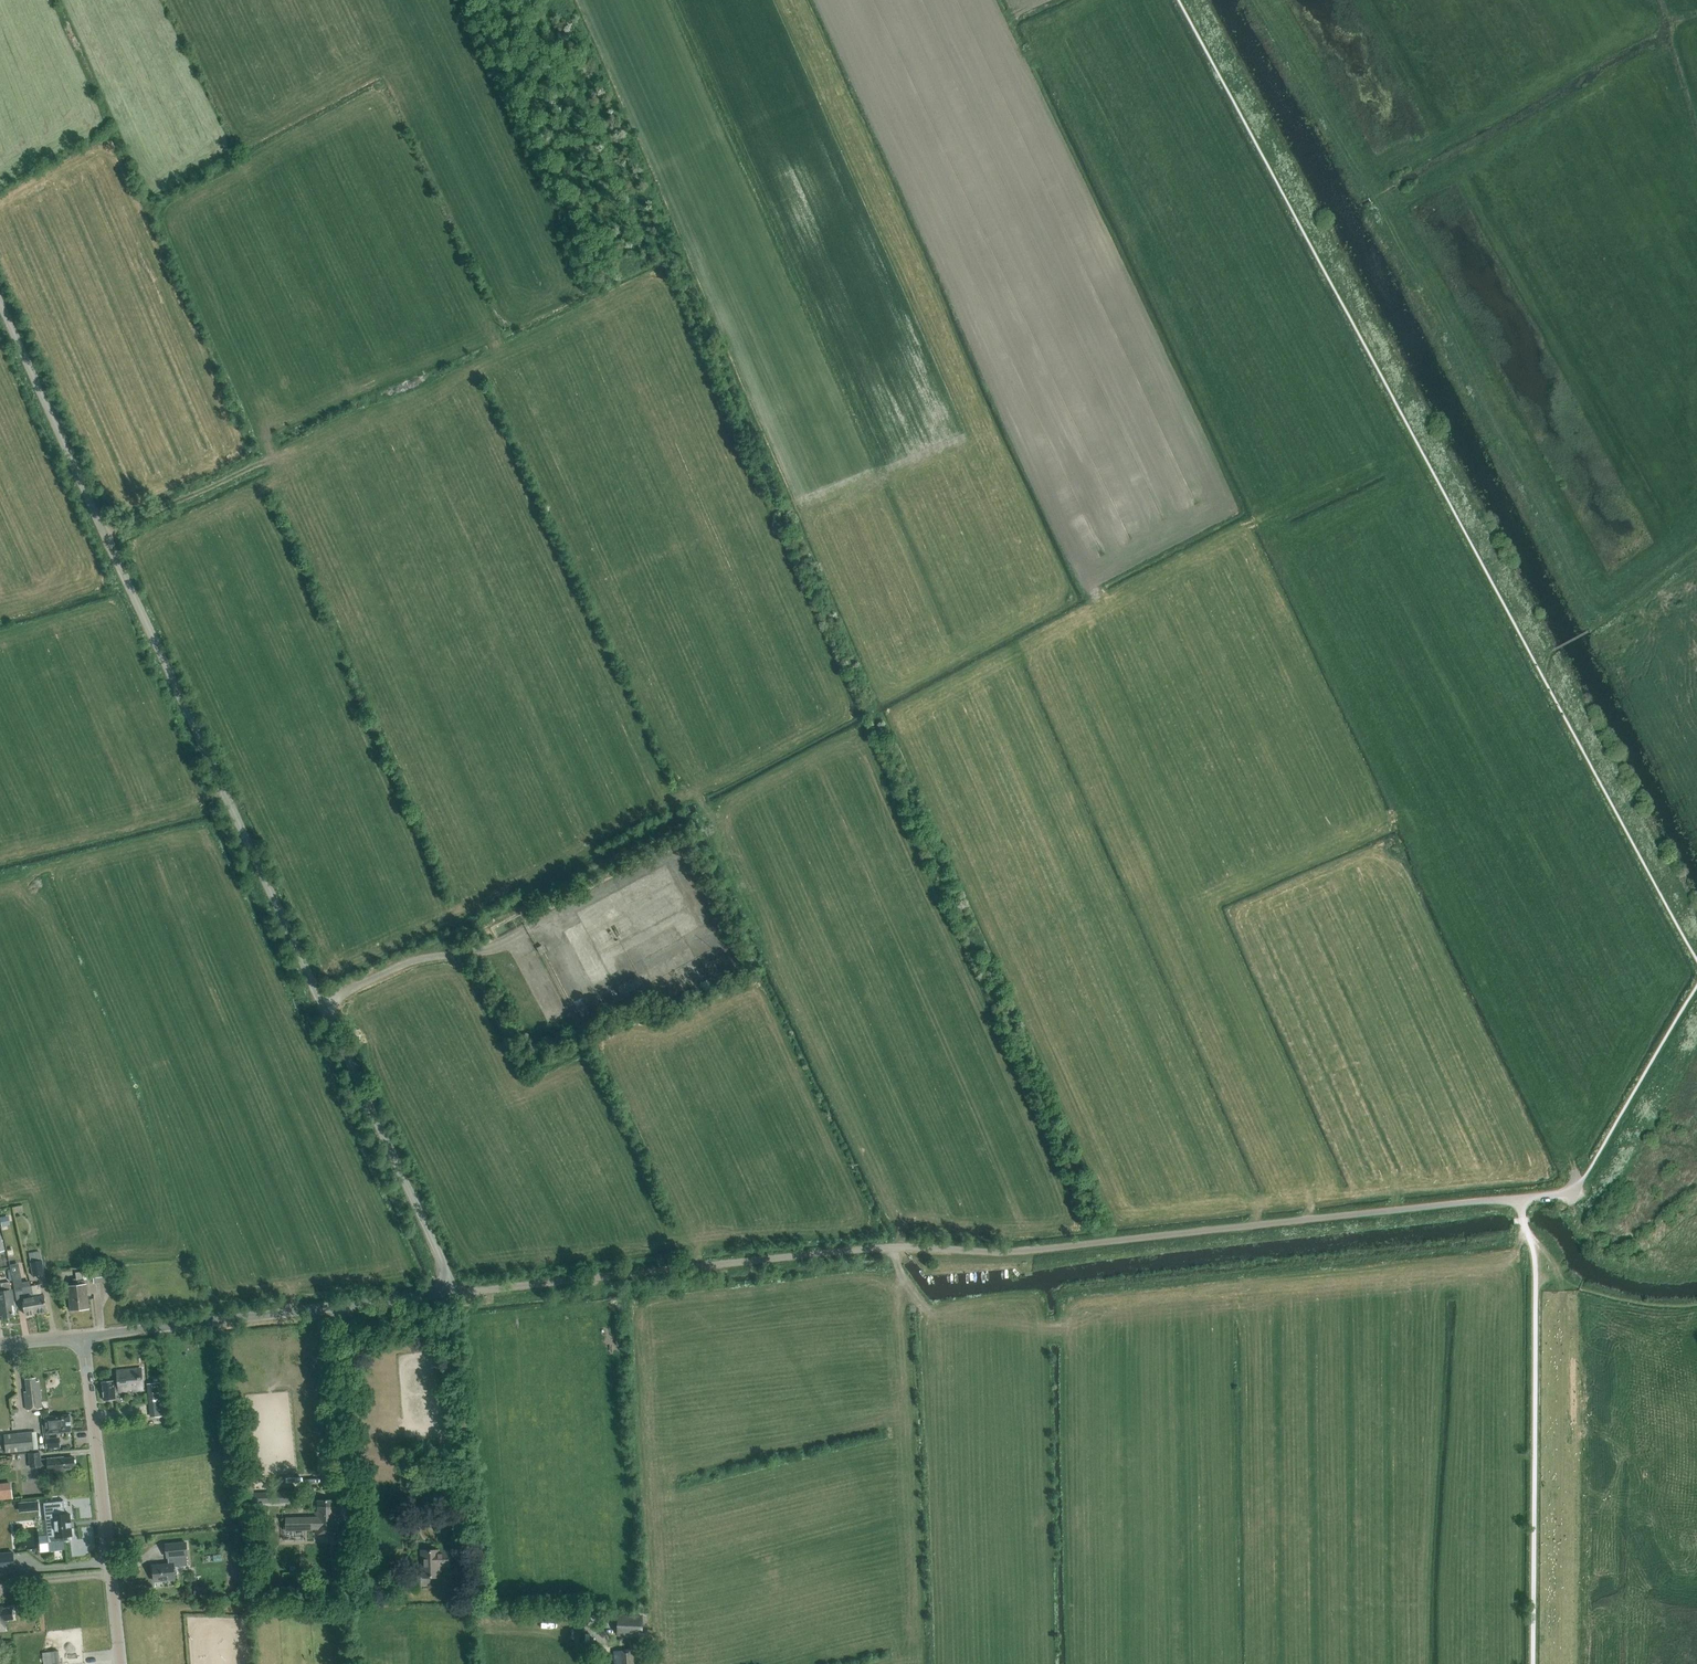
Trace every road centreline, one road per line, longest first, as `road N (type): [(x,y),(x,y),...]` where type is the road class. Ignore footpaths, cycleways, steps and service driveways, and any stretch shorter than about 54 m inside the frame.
road 1 (unclassified): [(448,1293),(887,1247),(1015,1252),(1577,1191)]
road 2 (unclassified): [(448,1293),(438,1251),(0,299)]
road 3 (unclassified): [(83,1337),(448,1293)]
road 4 (tertiary): [(121,1663),(83,1337)]

